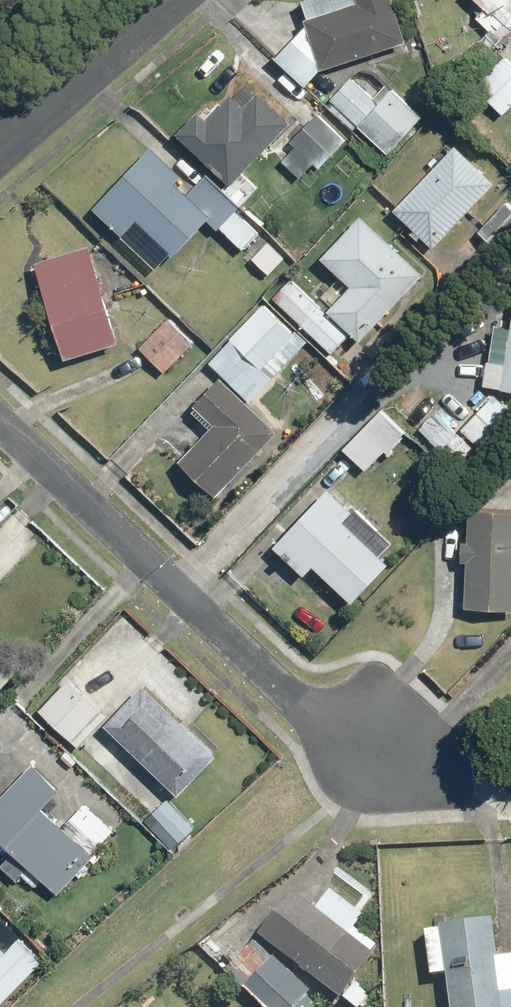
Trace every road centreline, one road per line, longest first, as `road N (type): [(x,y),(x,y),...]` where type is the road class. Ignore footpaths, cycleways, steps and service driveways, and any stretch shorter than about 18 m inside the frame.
road 1 (residential): [(0,421),(296,698),(381,758)]
road 2 (residential): [(0,159),(179,0)]

